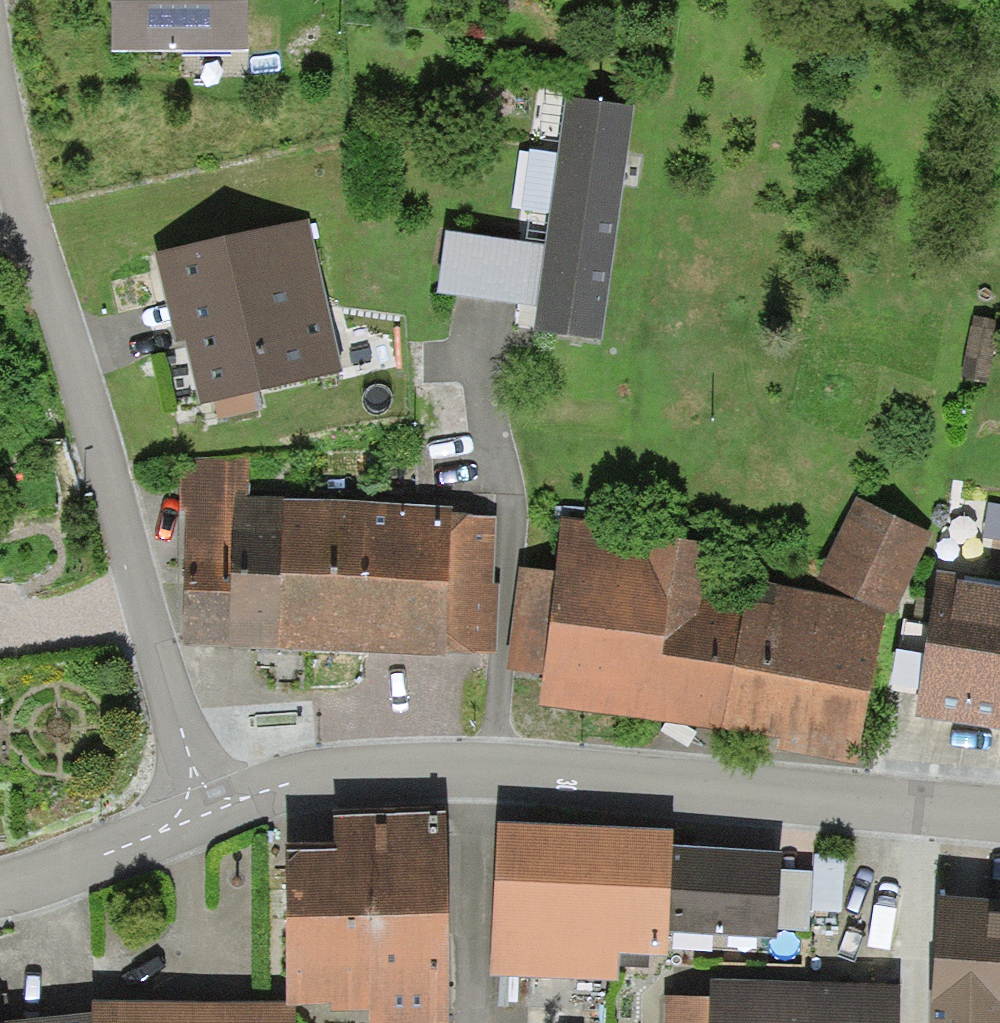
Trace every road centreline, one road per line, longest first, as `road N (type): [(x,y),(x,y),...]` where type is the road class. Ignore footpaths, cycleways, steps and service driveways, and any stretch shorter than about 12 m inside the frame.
road 1 (residential): [(999,812),(541,773),(364,771),(292,781),(207,812)]
road 2 (residential): [(207,812),(0,110)]
road 3 (residential): [(207,812),(64,874),(0,890)]

